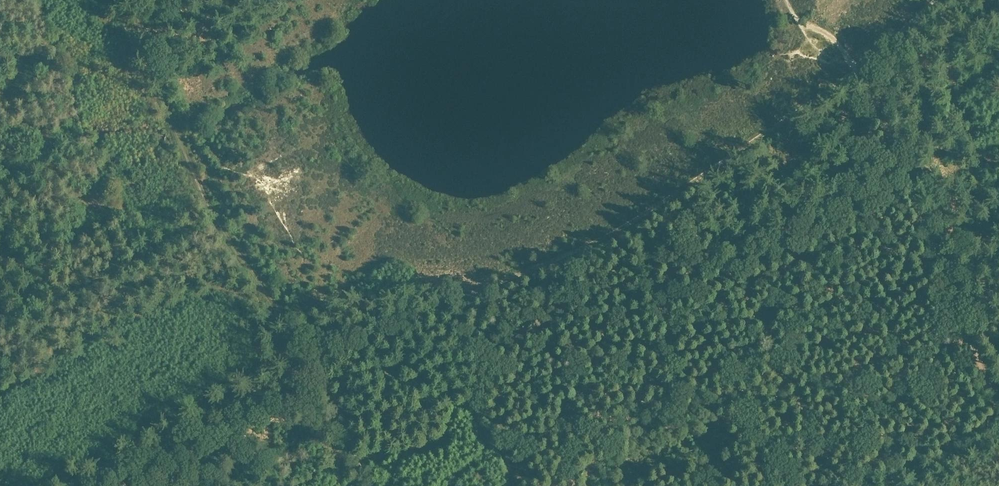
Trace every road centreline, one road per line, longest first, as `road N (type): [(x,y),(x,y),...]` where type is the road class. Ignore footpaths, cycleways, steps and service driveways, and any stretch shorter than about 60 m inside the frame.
road 1 (track): [(864,73),(685,196),(584,251),(310,357)]
road 2 (track): [(361,485),(310,357),(224,239),(183,159),(126,0)]
road 3 (track): [(977,348),(864,73)]
road 4 (track): [(310,357),(85,485)]

